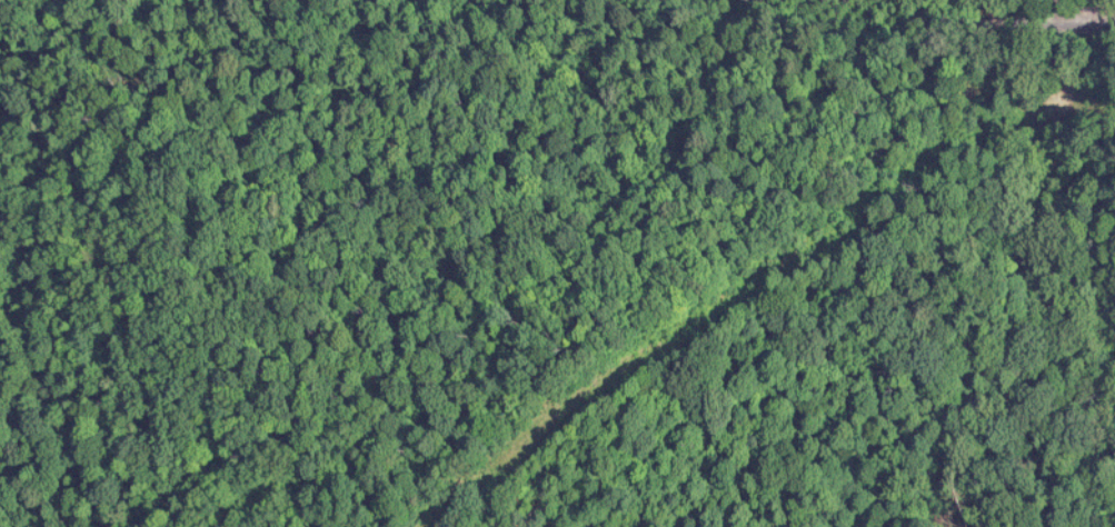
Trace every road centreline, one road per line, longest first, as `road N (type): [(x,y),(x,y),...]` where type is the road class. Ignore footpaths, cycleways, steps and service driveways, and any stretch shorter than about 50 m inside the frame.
road 1 (track): [(0,121),(43,113),(128,40),(279,40),(605,96),(858,119),(1114,95)]

